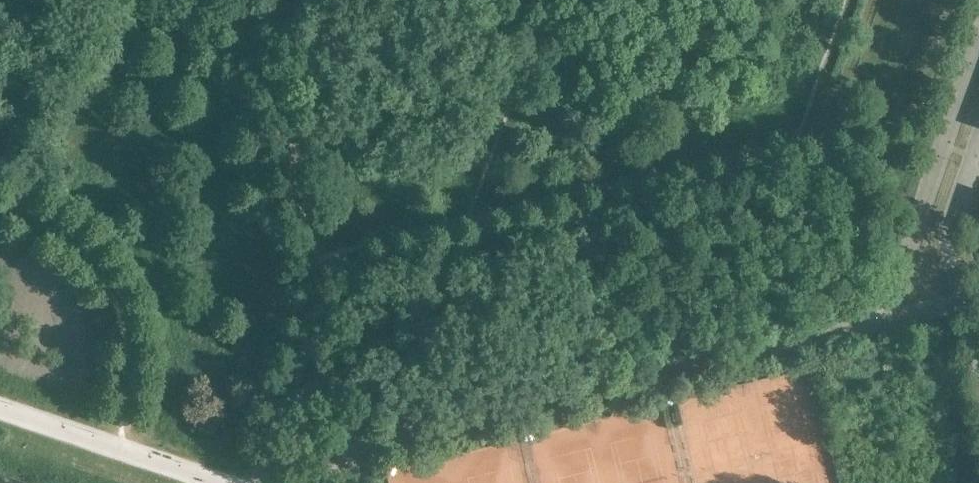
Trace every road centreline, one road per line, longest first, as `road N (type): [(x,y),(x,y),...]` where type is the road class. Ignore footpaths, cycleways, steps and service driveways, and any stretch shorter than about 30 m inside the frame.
road 1 (unclassified): [(978,372),(949,220),(971,158)]

